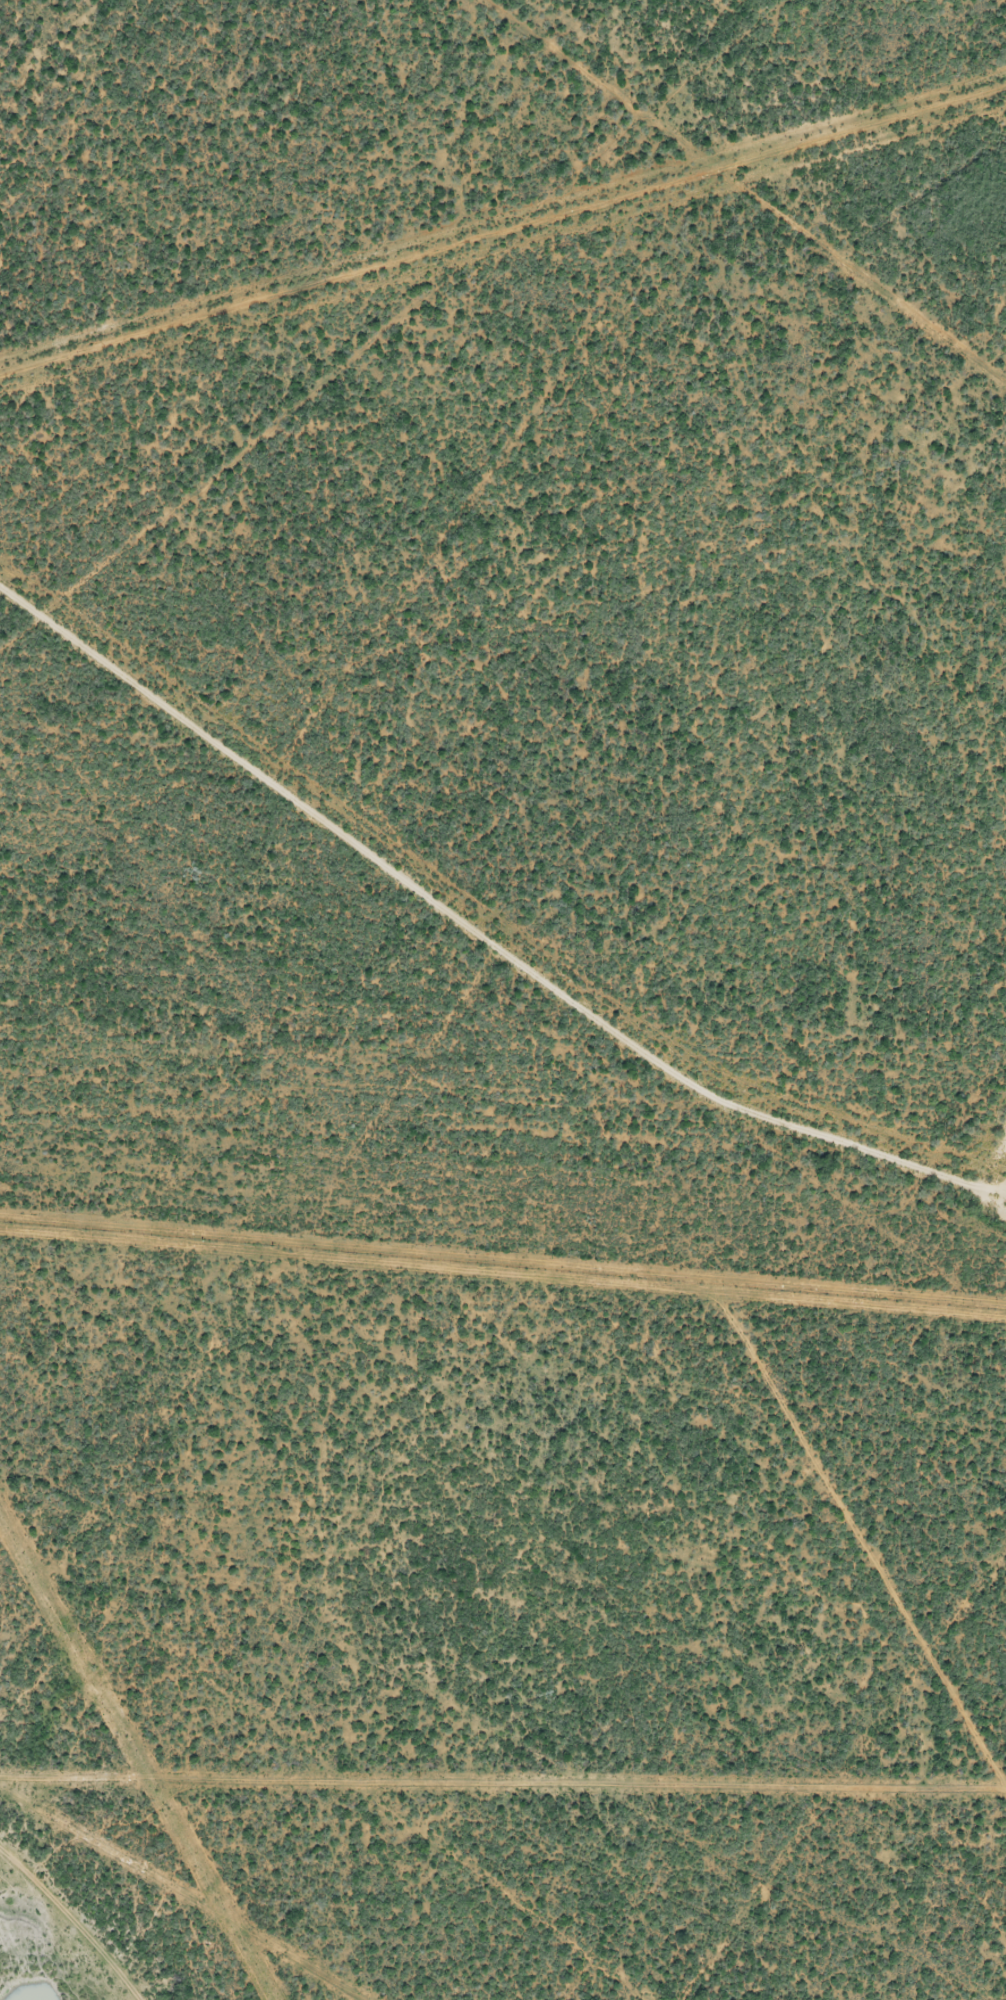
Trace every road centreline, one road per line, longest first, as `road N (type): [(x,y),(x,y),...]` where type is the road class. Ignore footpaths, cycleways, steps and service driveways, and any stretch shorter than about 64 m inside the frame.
road 1 (residential): [(93,1999),(0,1898)]

